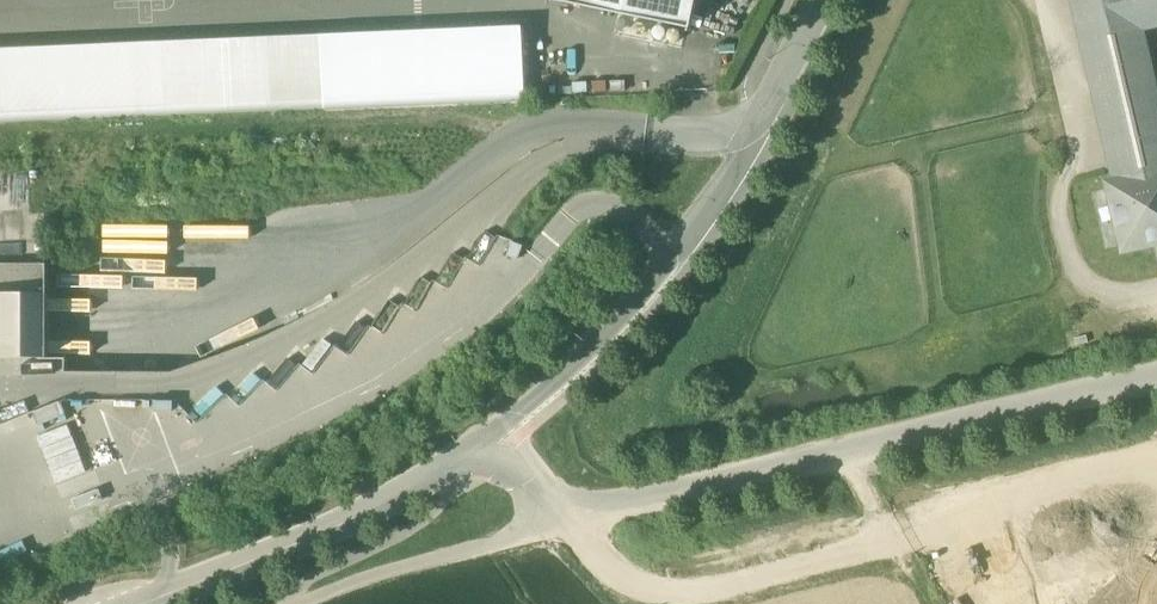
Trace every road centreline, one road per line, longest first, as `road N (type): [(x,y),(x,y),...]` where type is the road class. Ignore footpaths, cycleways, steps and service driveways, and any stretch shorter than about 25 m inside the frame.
road 1 (unclassified): [(494,439),(572,517),(1156,380)]
road 2 (unclassified): [(145,603),(309,537),(494,439)]
road 3 (unclassified): [(494,439),(677,249)]
road 4 (track): [(847,451),(934,603)]
road 5 (unclassified): [(750,148),(829,0)]
road 6 (track): [(677,249),(750,148)]

